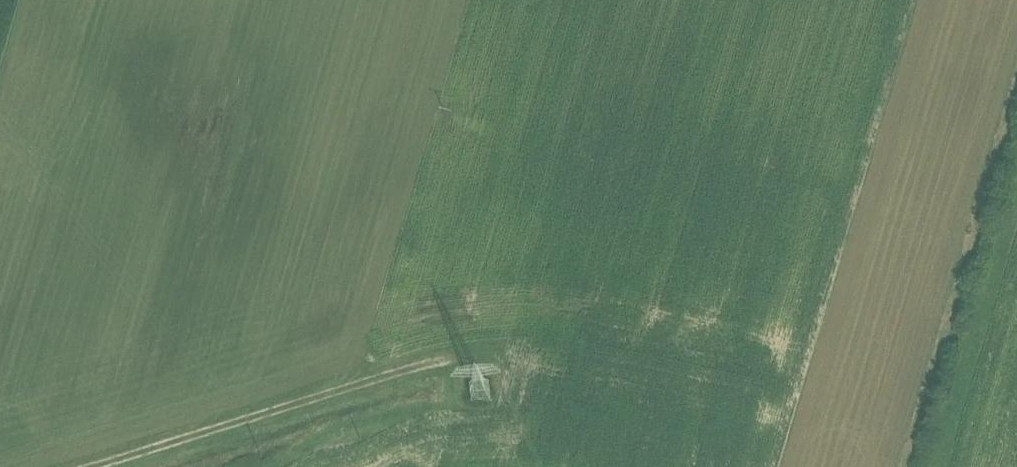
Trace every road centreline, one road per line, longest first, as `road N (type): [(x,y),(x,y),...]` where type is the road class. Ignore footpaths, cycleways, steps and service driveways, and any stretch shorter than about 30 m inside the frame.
road 1 (track): [(92,466),(440,358)]

